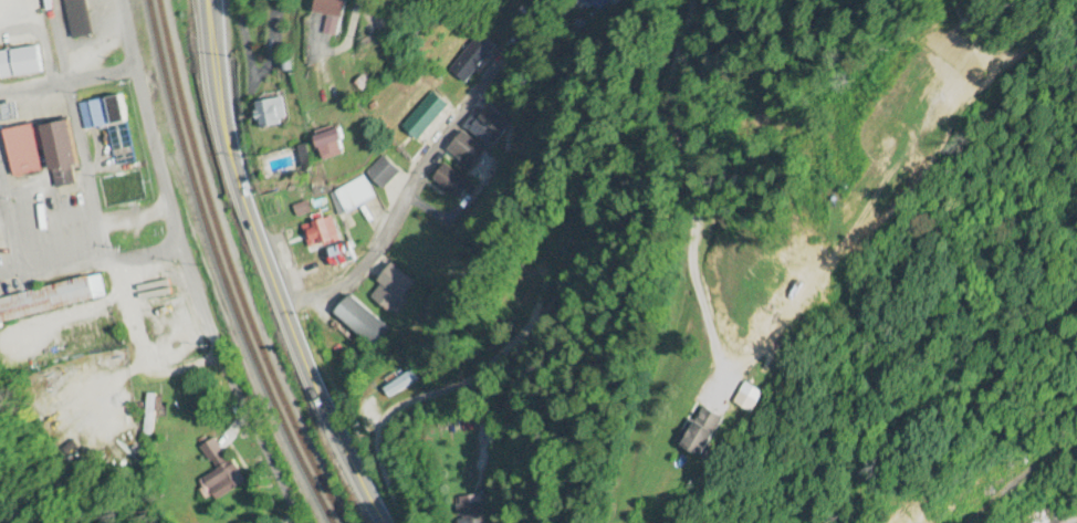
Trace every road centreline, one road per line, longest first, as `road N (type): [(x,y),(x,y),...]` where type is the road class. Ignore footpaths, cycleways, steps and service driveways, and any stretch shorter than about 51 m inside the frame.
road 1 (primary): [(381,522),(345,461),(237,188),(207,0)]
road 2 (residential): [(281,306),(391,155),(446,42),(483,0)]
road 3 (residential): [(520,522),(707,306),(728,304)]
road 4 (residential): [(52,0),(107,226)]
road 5 (residential): [(154,215),(154,119),(113,35),(109,0)]

